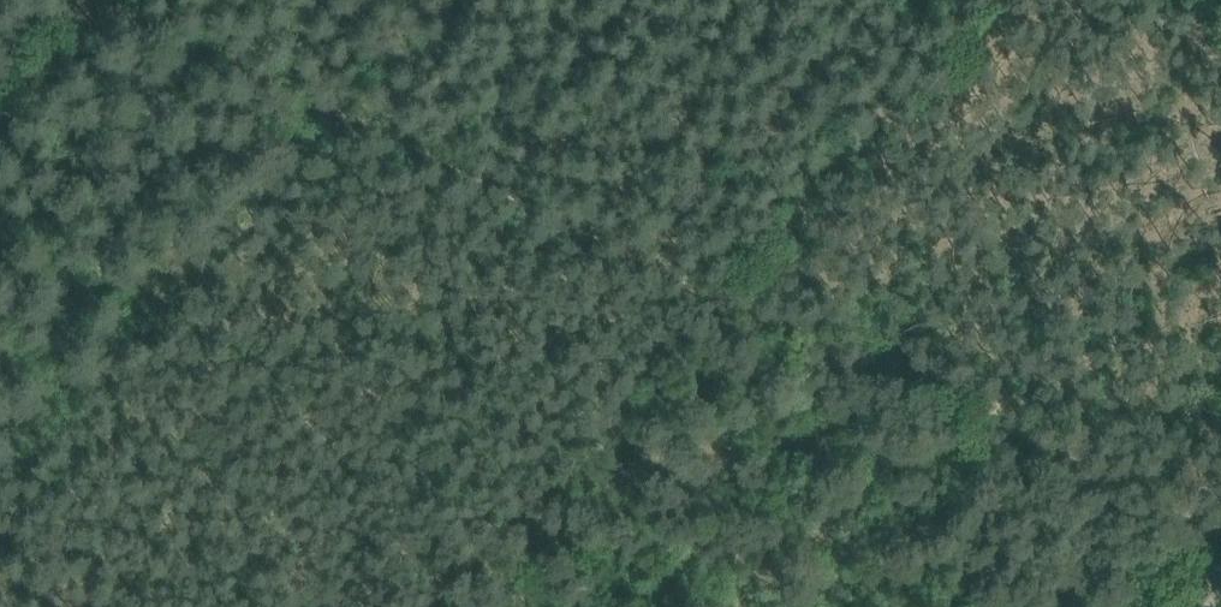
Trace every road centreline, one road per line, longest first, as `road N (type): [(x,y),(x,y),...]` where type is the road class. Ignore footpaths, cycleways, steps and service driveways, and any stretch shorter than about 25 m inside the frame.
road 1 (track): [(81,11),(1220,567)]

